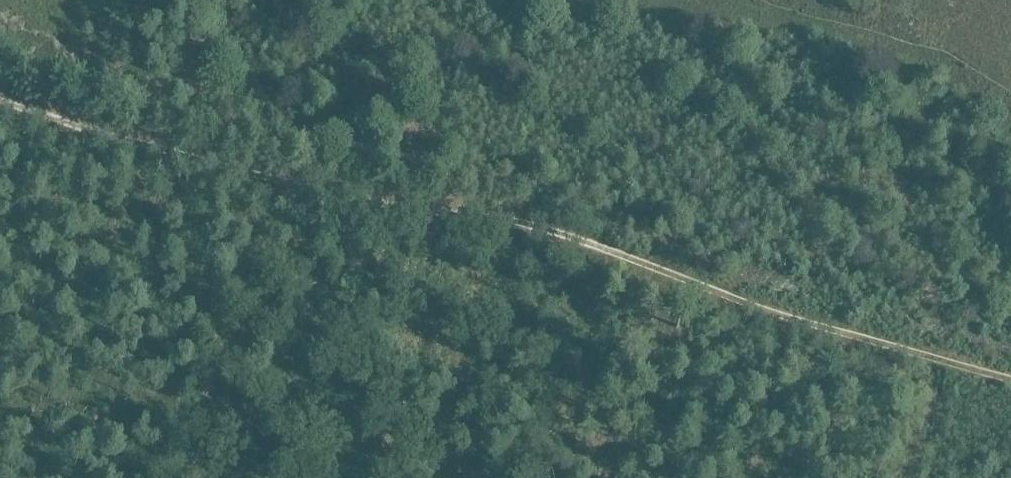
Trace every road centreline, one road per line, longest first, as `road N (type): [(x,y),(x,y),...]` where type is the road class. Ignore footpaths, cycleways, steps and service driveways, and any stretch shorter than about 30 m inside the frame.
road 1 (track): [(0,101),(182,157),(407,208),(521,221),(1010,378)]

